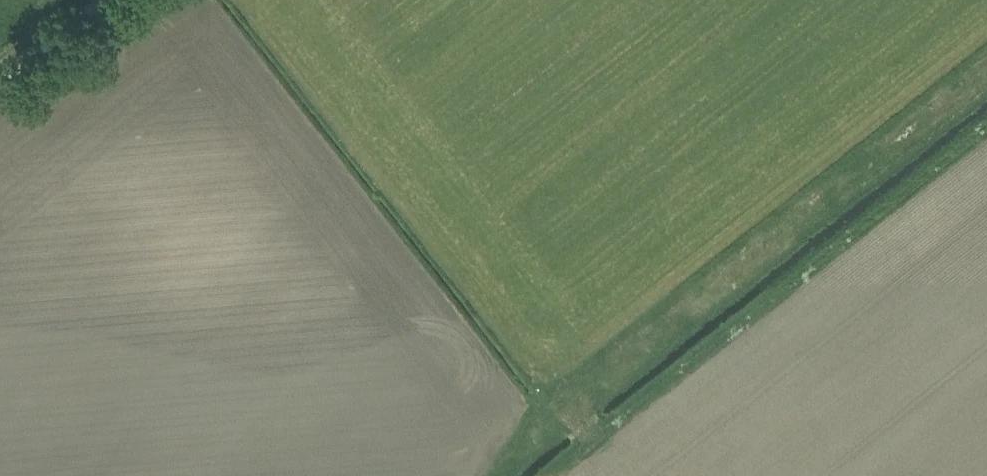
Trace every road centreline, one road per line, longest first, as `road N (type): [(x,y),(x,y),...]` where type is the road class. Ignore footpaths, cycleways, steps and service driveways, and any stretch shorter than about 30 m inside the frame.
road 1 (unclassified): [(0,83),(105,0)]

